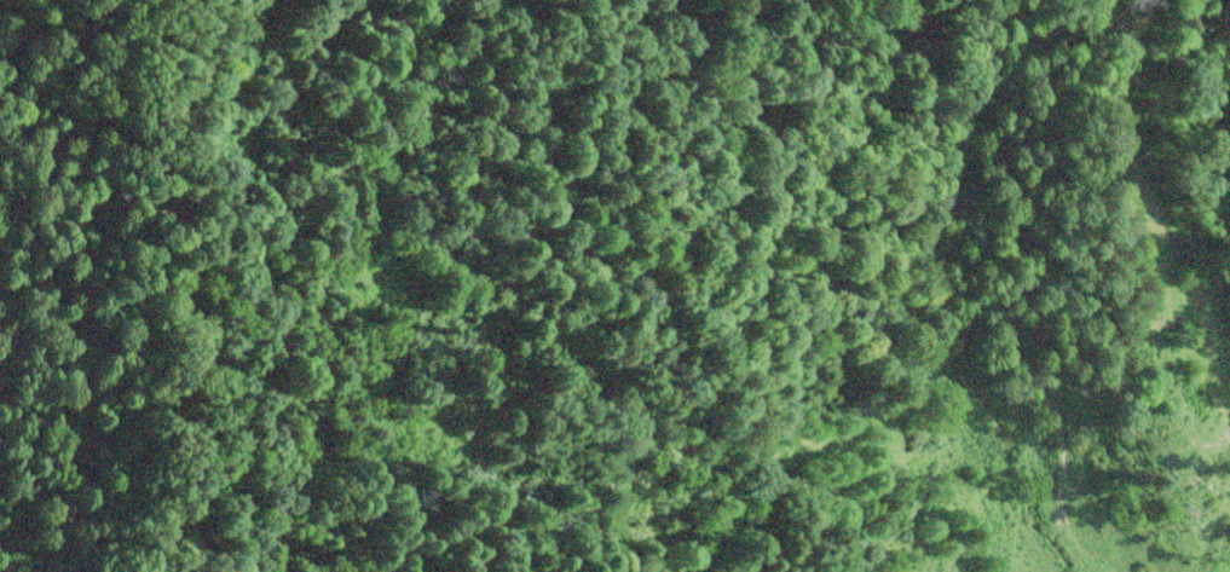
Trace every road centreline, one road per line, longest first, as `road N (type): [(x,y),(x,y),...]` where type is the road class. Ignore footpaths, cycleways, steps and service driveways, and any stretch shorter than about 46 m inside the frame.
road 1 (track): [(1138,0),(1114,152),(1090,191),(1039,230),(1007,319),(1039,383),(1059,525),(1109,571)]

